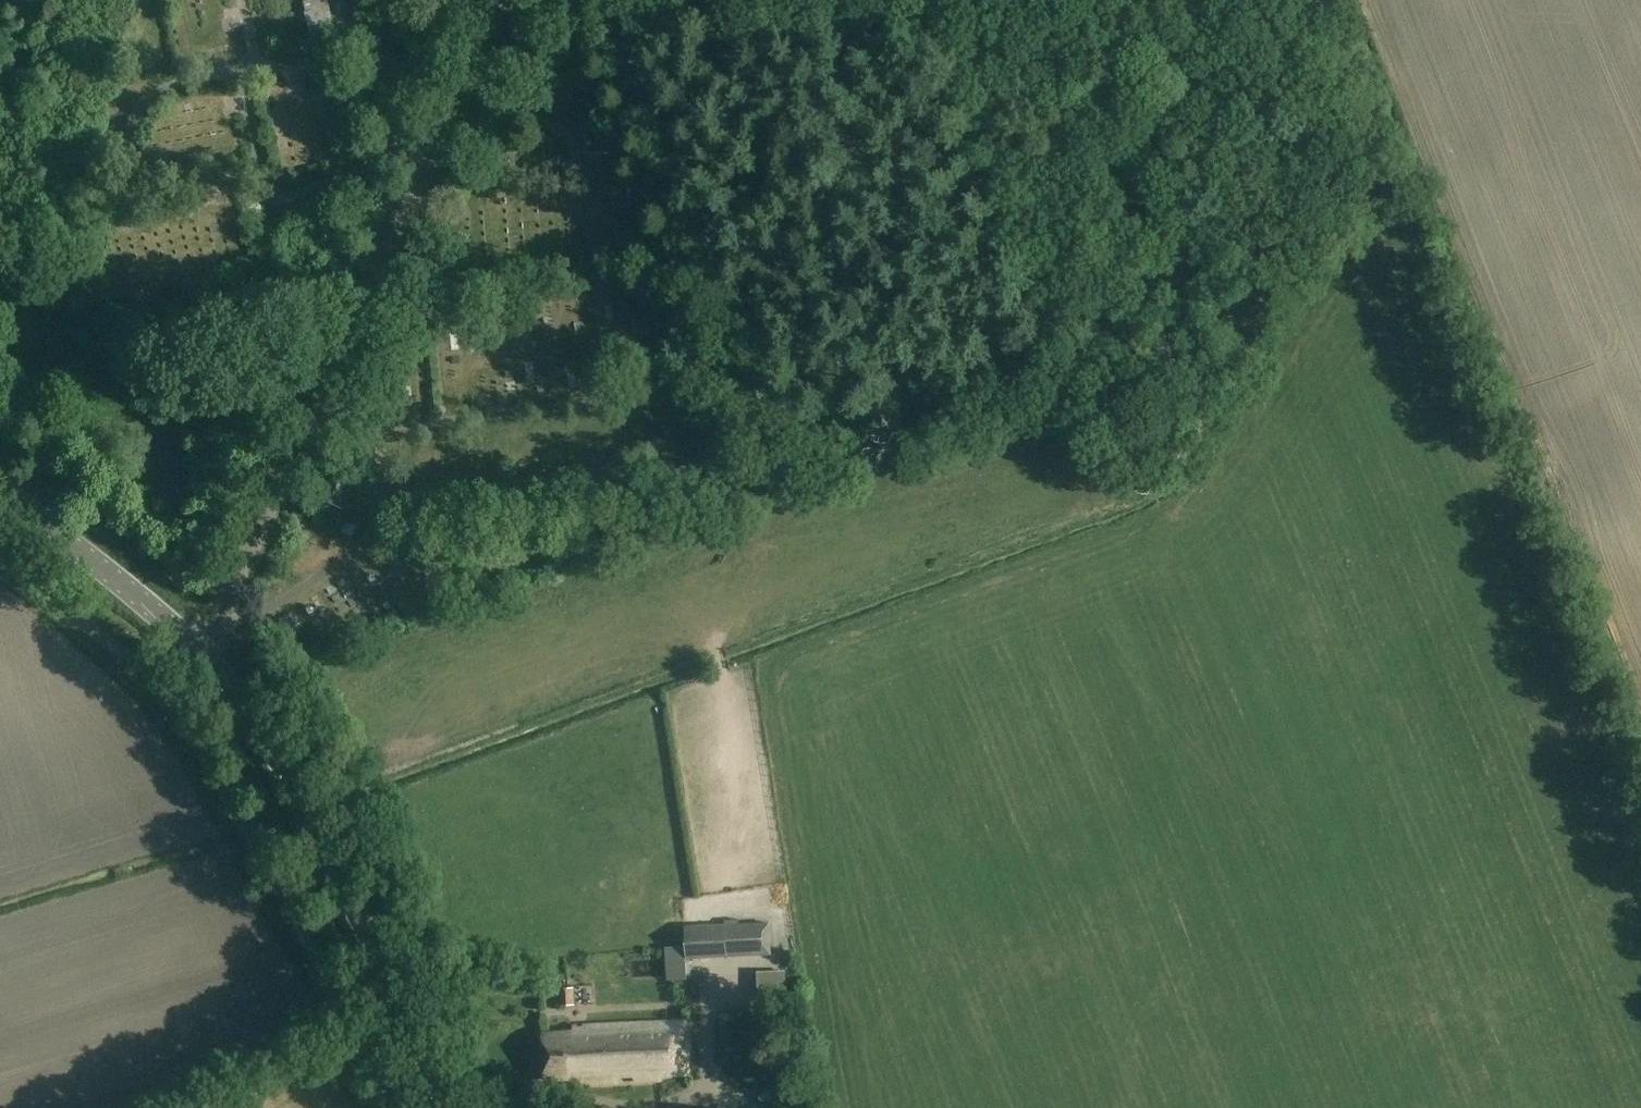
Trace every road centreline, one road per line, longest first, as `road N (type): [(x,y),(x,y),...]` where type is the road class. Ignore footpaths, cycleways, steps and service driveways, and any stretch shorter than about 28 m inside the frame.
road 1 (unclassified): [(504,0),(204,657)]
road 2 (secondary): [(451,1107),(310,815),(252,714),(204,657)]
road 3 (secondary): [(204,657),(0,486)]

